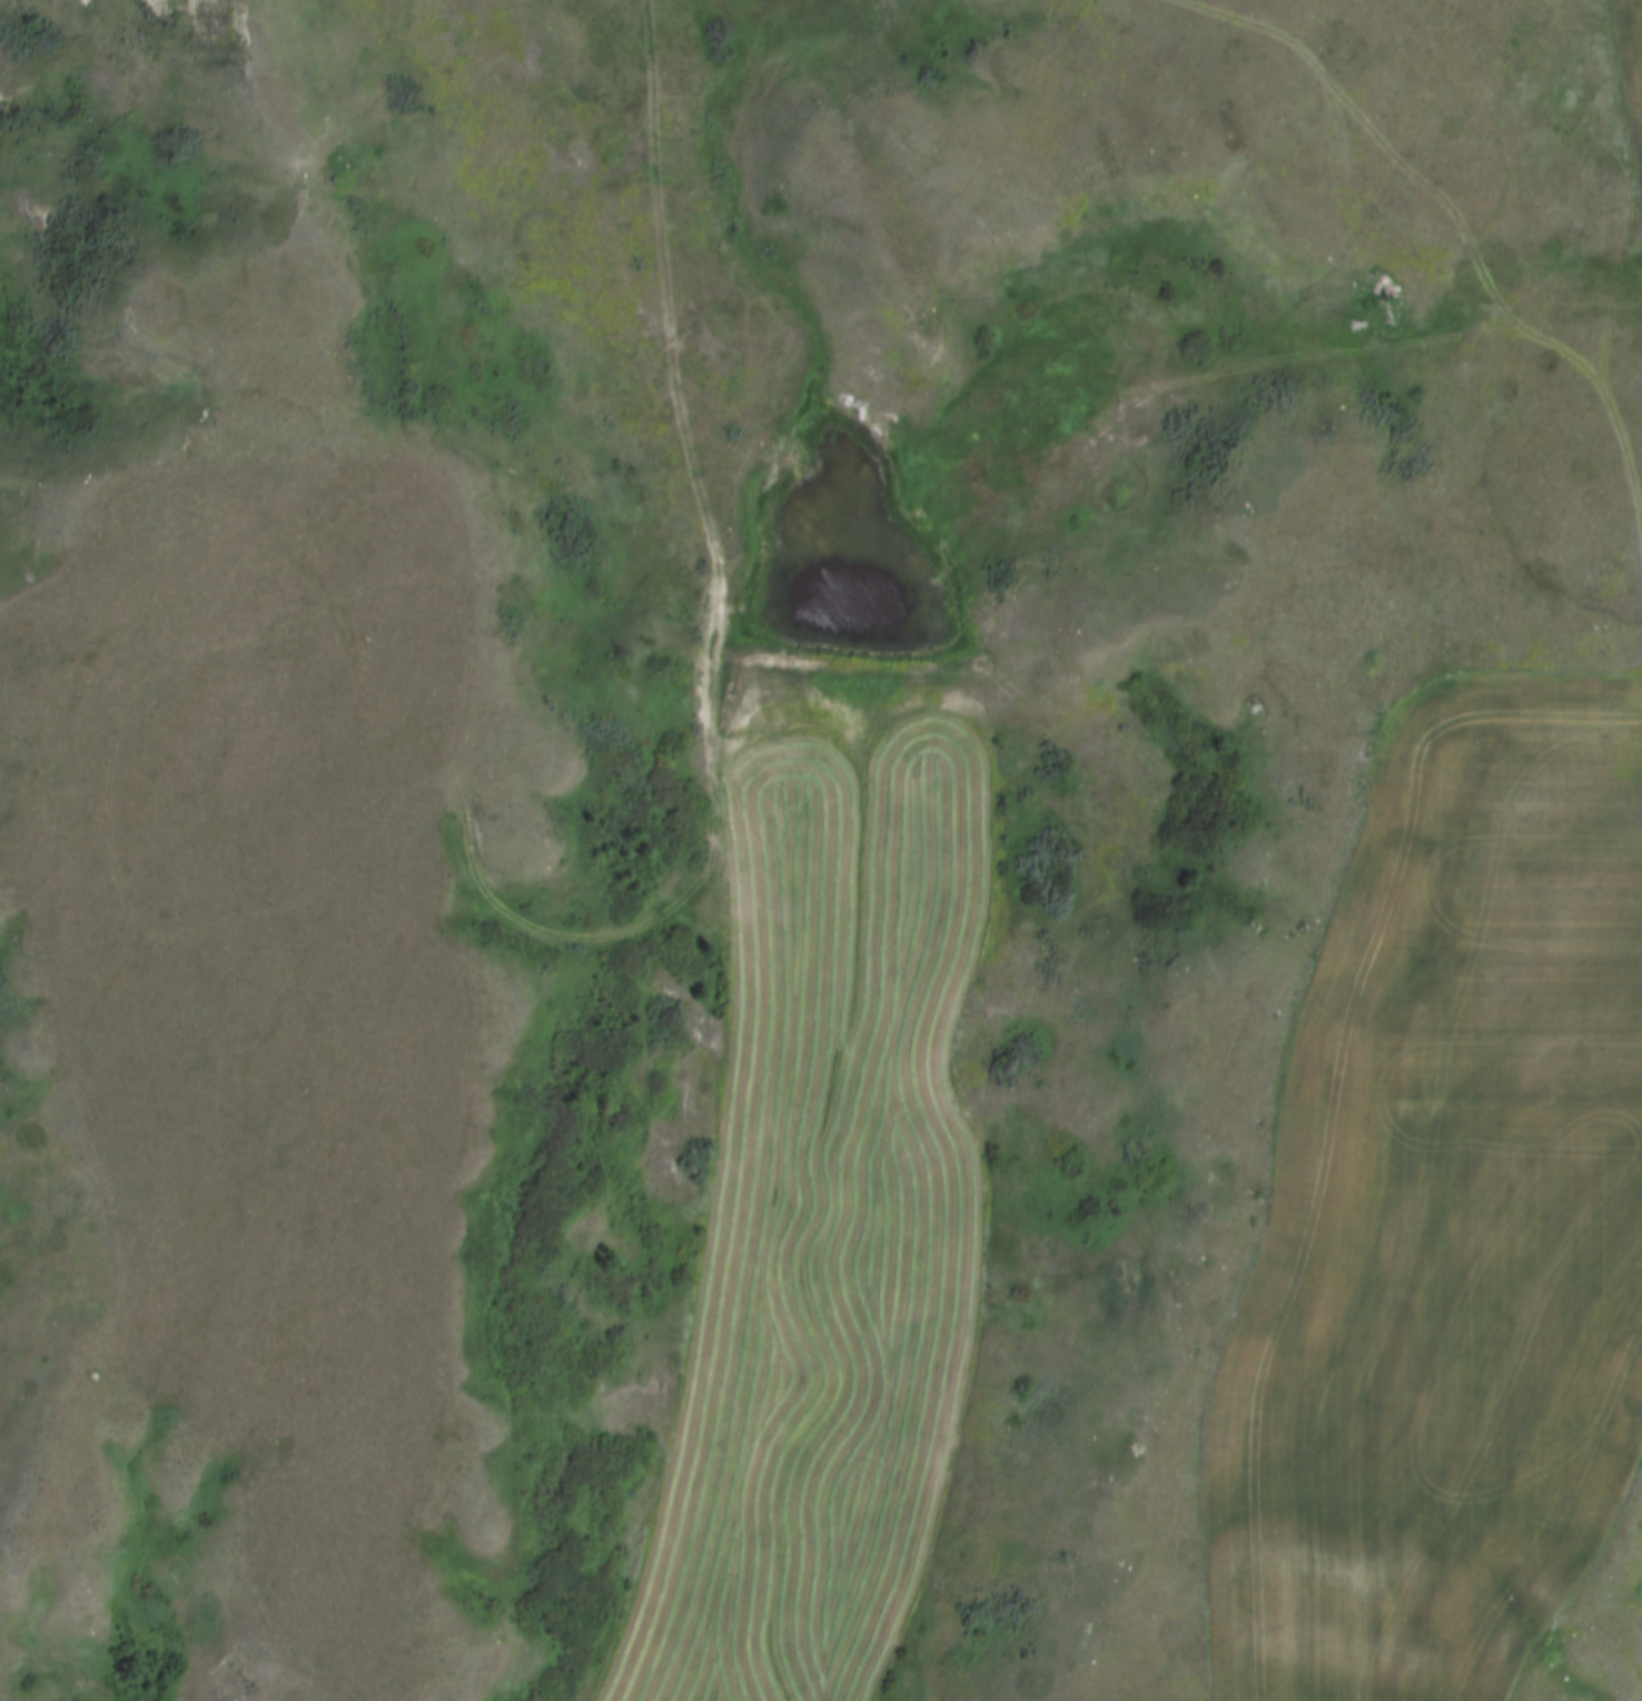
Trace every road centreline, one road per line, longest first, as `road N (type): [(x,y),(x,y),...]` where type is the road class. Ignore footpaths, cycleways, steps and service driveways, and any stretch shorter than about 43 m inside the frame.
road 1 (track): [(653,0),(656,129),(625,261),(672,355),(721,564),(710,703),(722,838),(712,876),(647,924),(607,937),(562,936),(520,913),(491,881),(451,764)]
road 2 (track): [(1641,516),(1624,436),(1584,363),(1507,326),(1363,233),(1344,190),(1322,66),(1275,31),(1184,0)]

